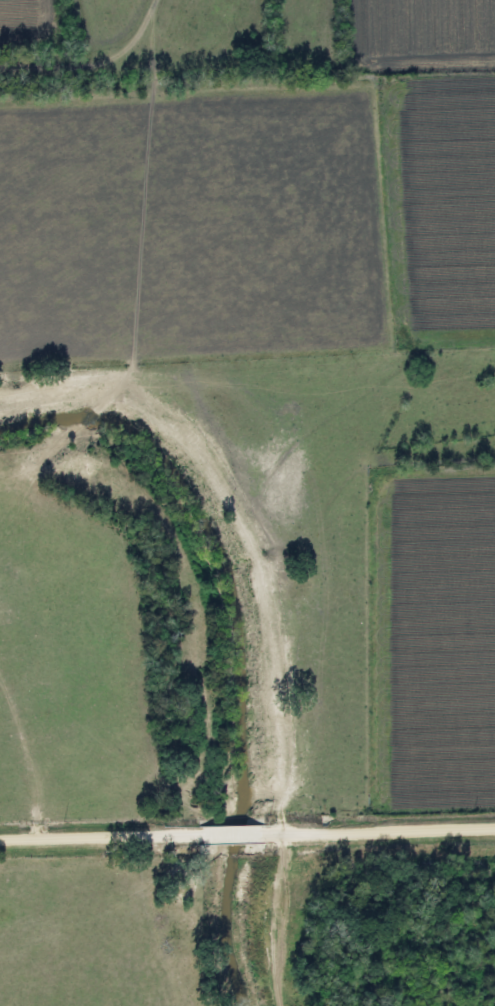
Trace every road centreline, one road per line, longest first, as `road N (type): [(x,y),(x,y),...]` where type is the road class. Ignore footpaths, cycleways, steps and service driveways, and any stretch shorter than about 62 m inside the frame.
road 1 (residential): [(0,837),(494,826)]
road 2 (track): [(148,0),(124,46),(100,58),(0,66)]

